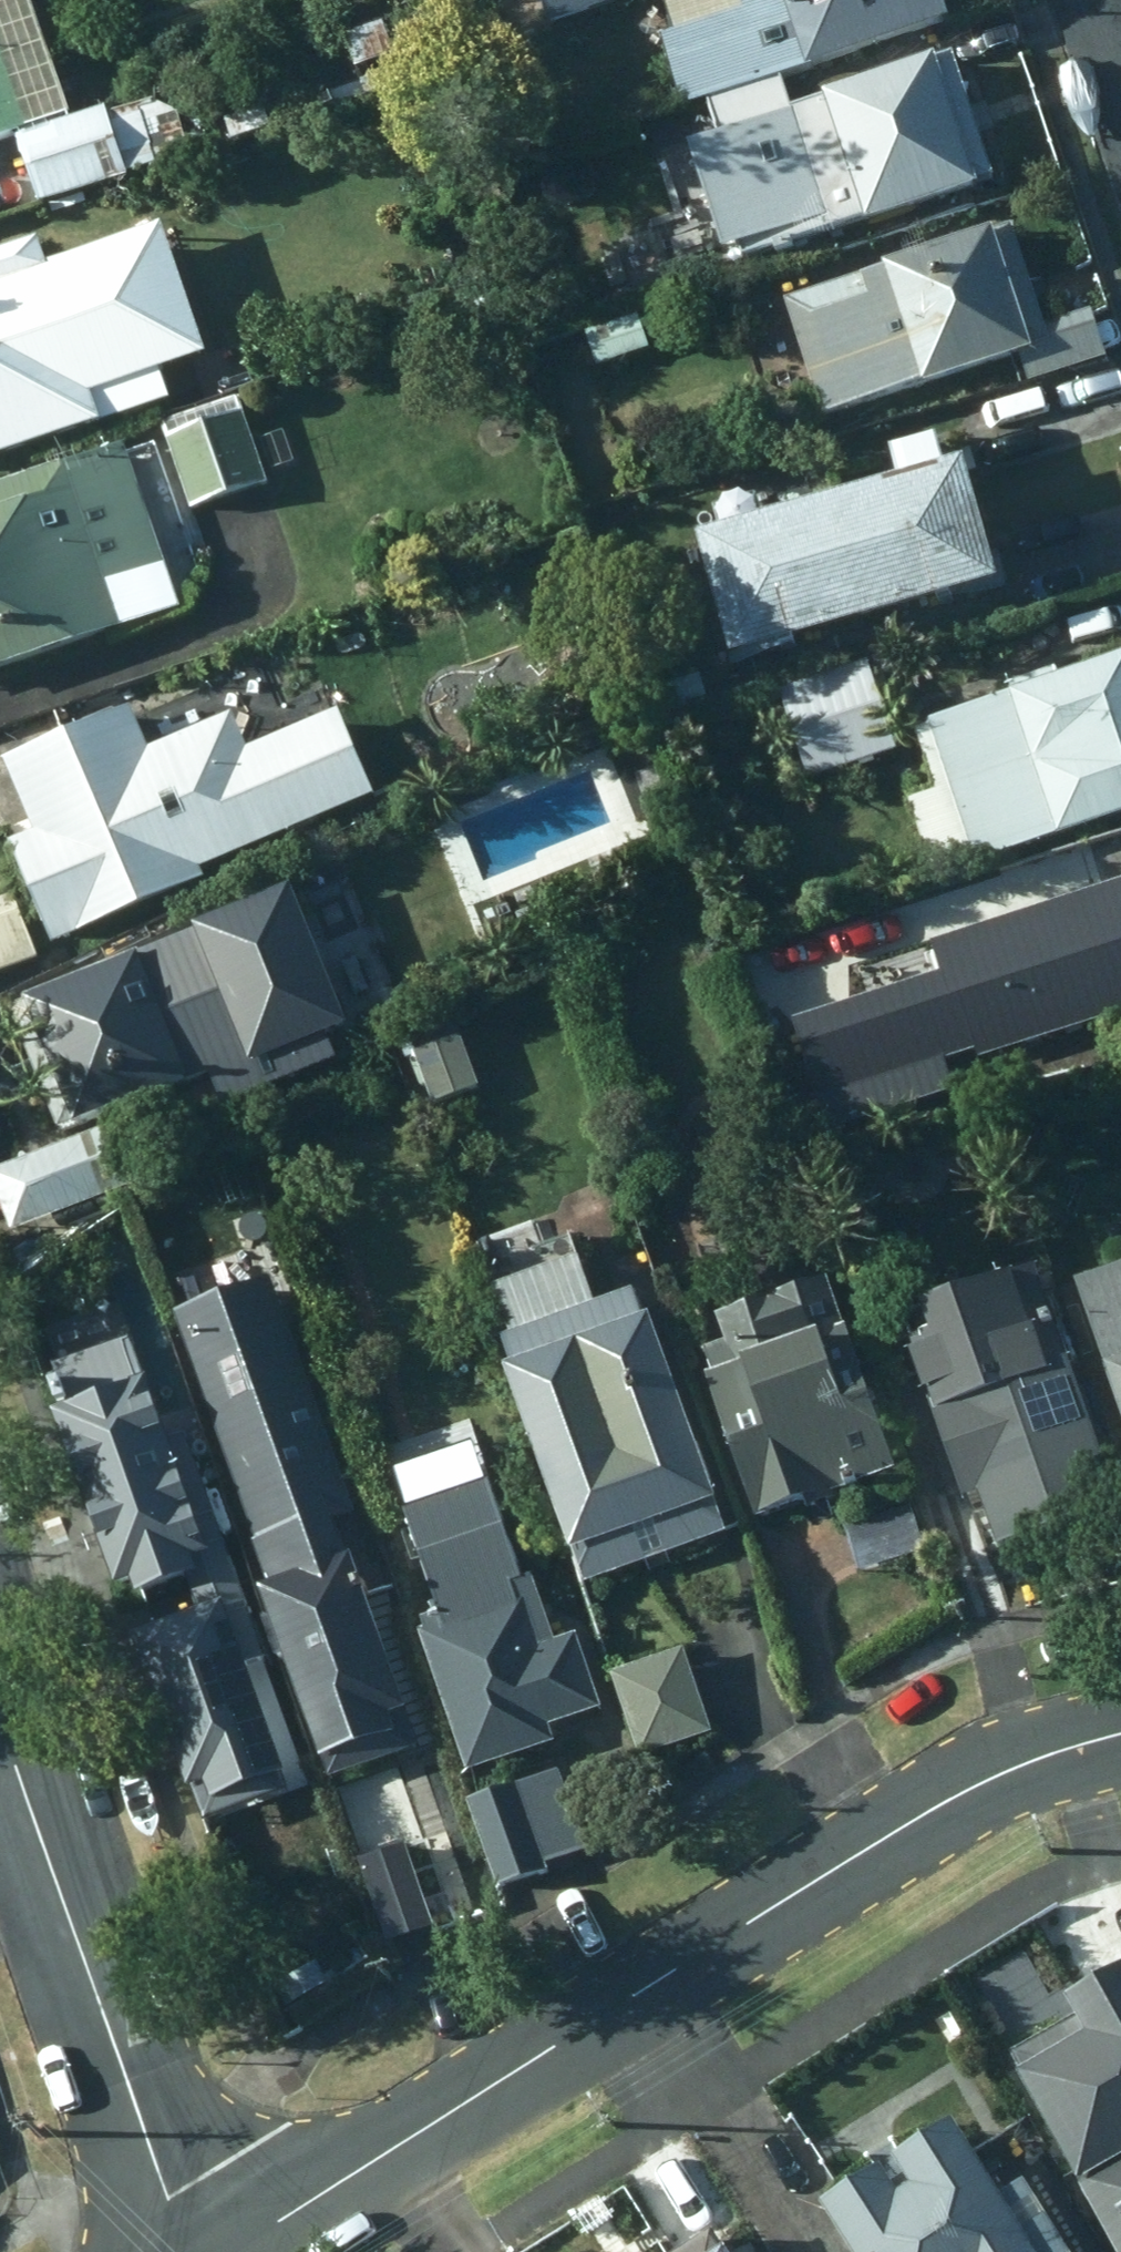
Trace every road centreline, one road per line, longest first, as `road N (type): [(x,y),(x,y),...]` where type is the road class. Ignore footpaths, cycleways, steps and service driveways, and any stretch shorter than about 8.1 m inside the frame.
road 1 (secondary): [(1120,1731),(1006,1769),(865,1845),(226,2251)]
road 2 (residential): [(198,2251),(0,1683)]

